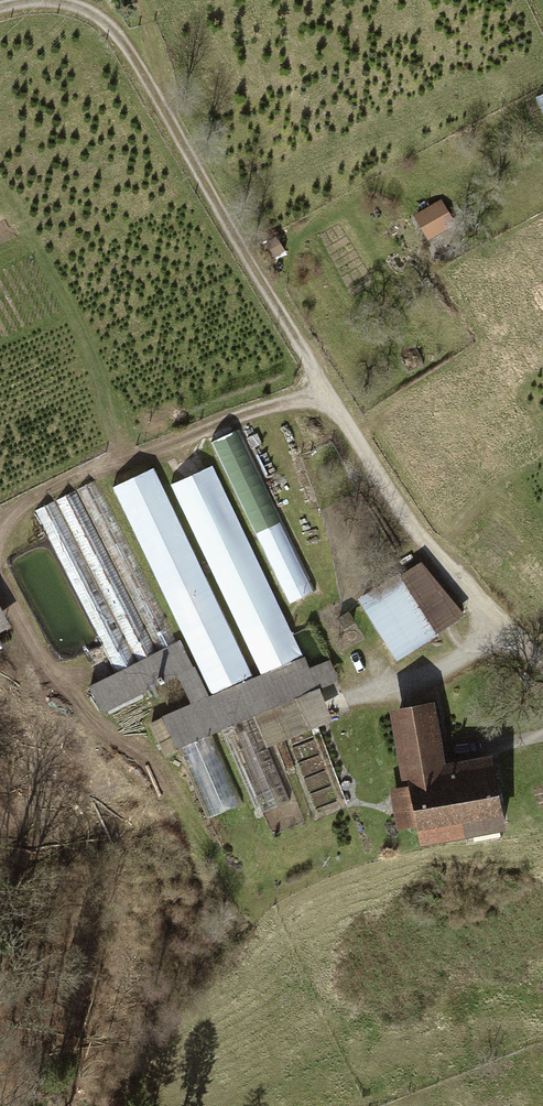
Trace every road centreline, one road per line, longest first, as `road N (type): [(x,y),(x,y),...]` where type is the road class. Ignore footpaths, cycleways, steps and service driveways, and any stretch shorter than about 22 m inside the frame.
road 1 (track): [(0,7),(61,2),(114,28),(416,536),(508,639)]
road 2 (track): [(0,533),(44,495),(326,388)]
road 3 (track): [(542,667),(508,639),(441,676),(365,696)]

